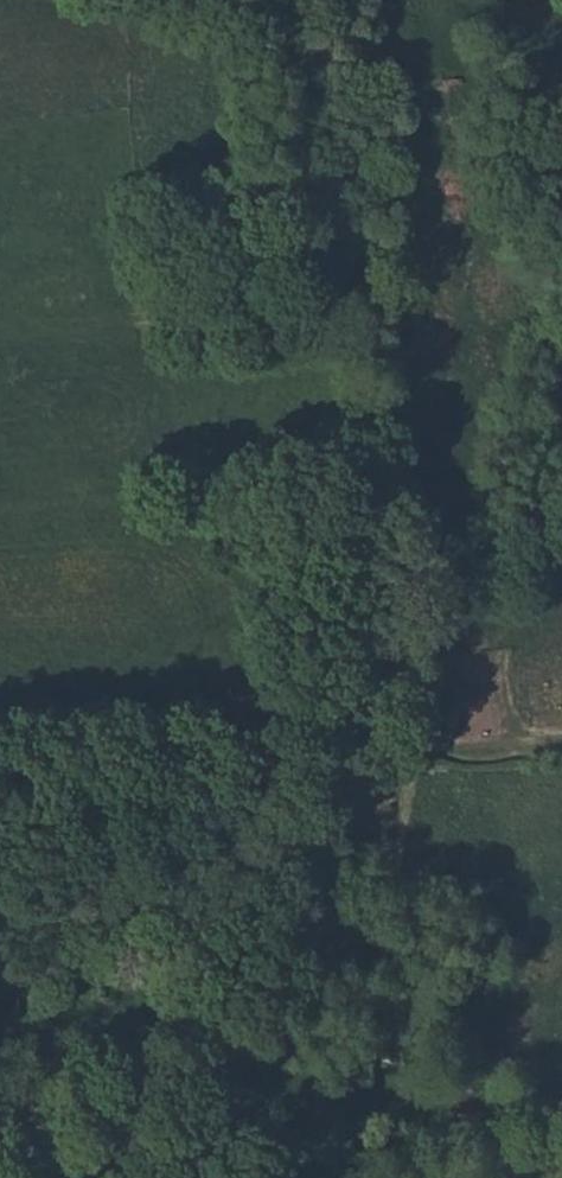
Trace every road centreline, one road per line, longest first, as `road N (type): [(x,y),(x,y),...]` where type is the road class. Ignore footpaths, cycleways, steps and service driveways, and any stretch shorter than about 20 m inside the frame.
road 1 (track): [(0,958),(161,943),(258,864),(345,760),(422,737),(514,745),(561,738)]

